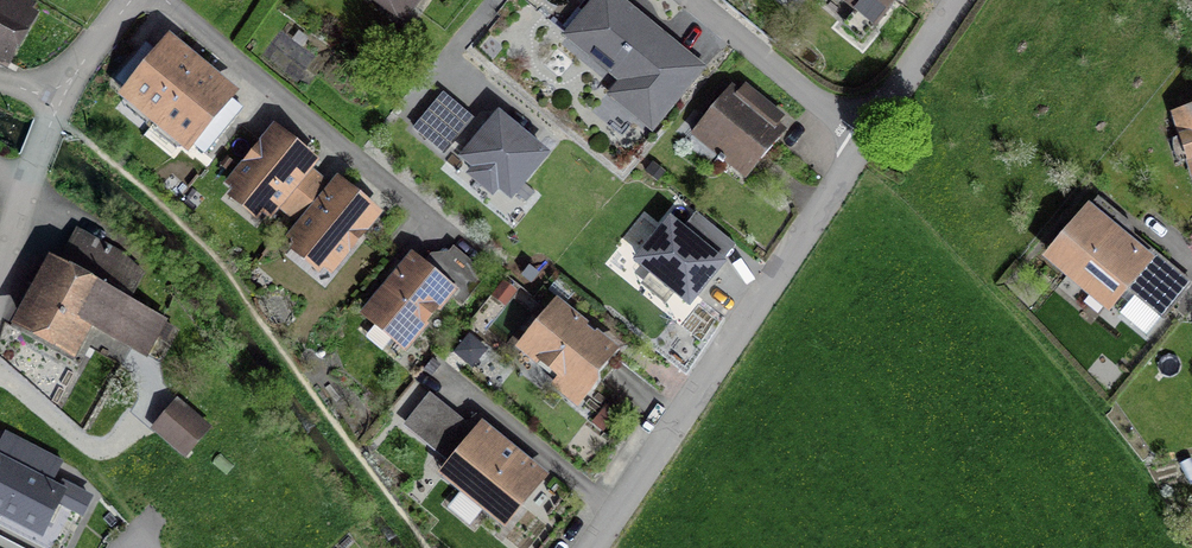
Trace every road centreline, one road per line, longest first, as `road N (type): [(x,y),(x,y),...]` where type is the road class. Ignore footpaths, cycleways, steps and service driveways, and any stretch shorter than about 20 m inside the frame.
road 1 (residential): [(582,547),(691,404),(864,143)]
road 2 (residential): [(150,0),(453,242)]
road 3 (residential): [(124,0),(53,123),(0,266)]
road 4 (residential): [(864,143),(690,0)]
road 5 (residential): [(864,143),(961,0)]

